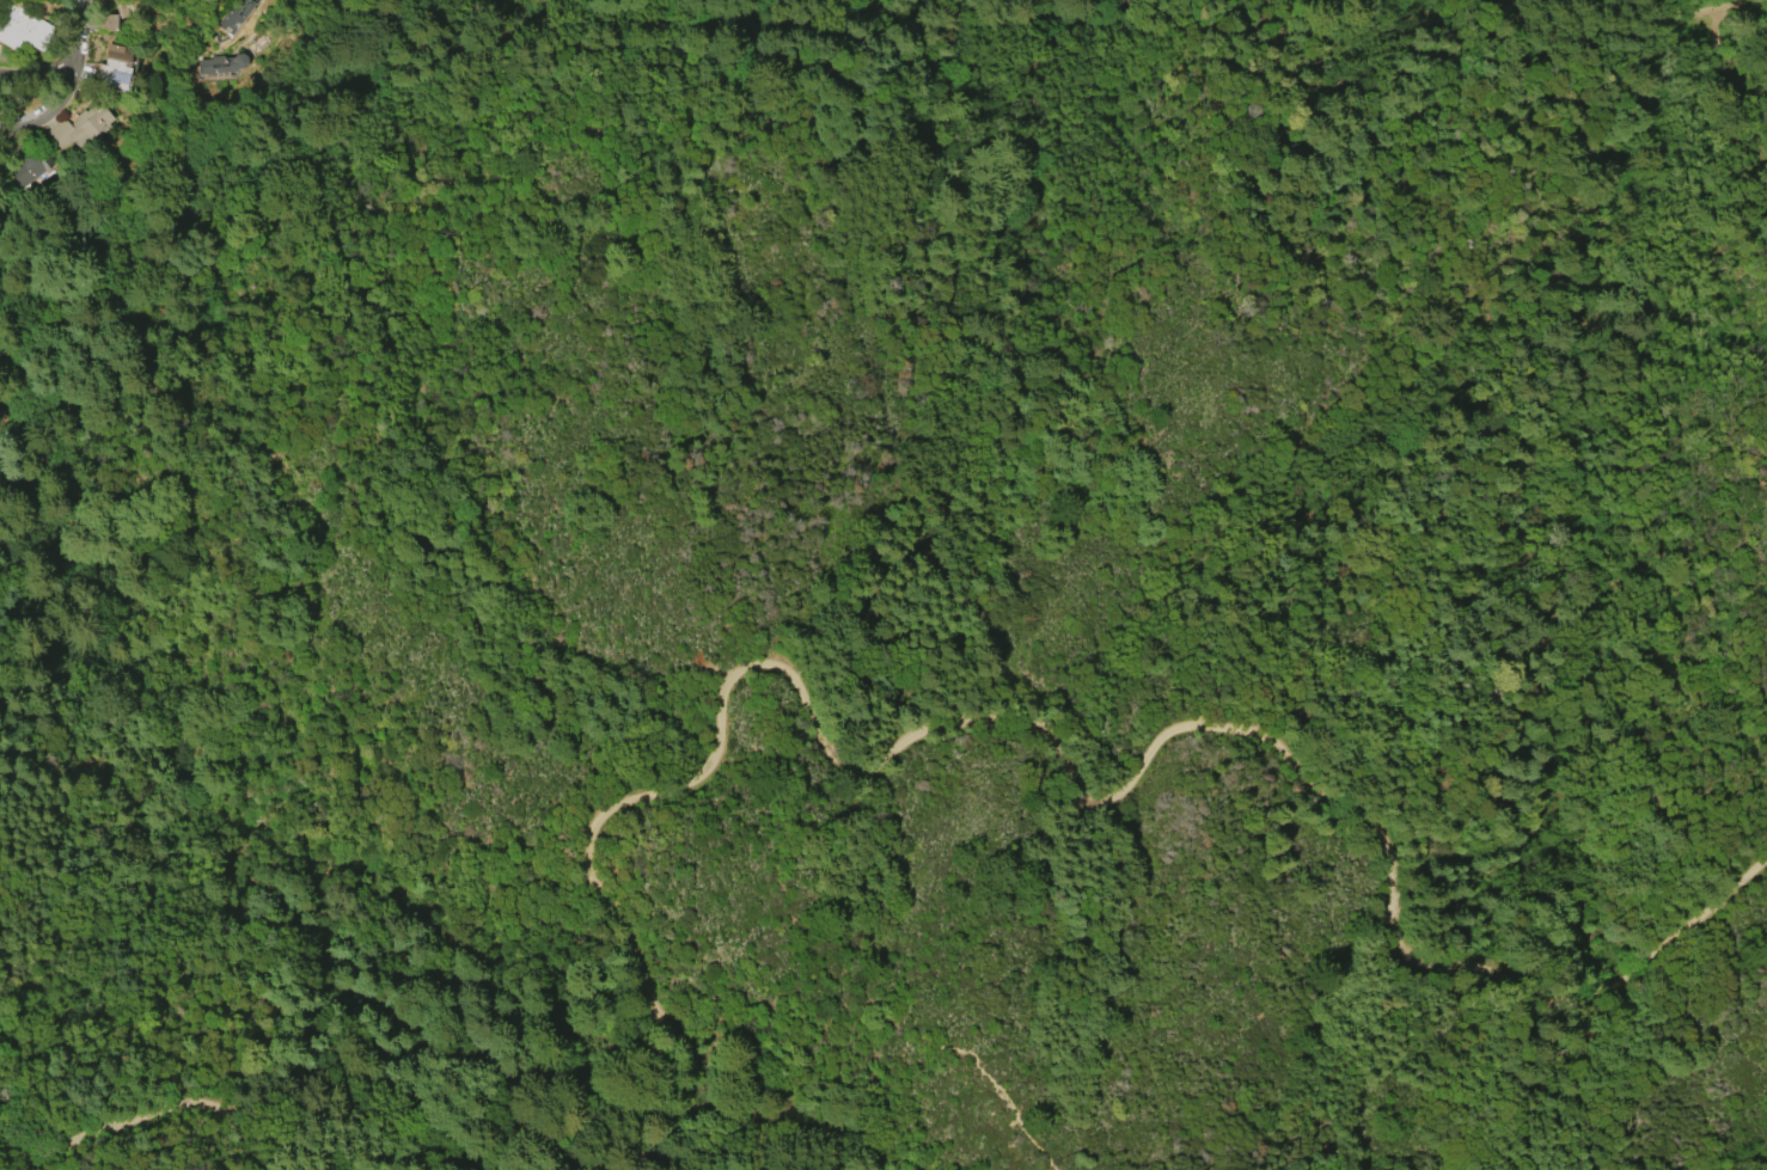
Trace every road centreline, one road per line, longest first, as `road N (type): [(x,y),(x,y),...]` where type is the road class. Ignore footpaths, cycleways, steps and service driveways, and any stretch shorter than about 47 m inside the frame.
road 1 (track): [(281,154),(355,98),(494,14),(524,6),(666,11),(776,0)]
road 2 (track): [(1422,0),(1467,13),(1567,0),(1719,14),(1766,2)]

